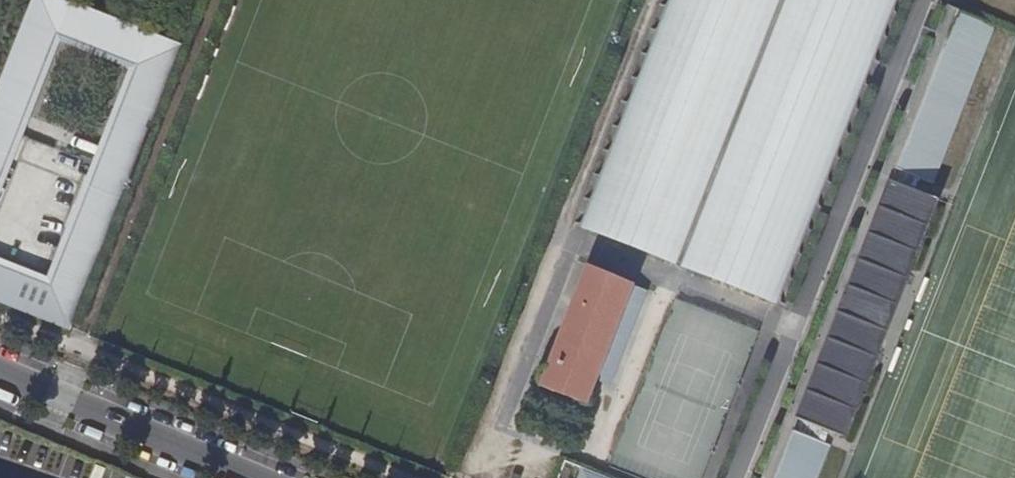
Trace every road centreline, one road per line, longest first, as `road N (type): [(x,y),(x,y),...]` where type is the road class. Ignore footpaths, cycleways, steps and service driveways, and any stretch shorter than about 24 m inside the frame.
road 1 (residential): [(250,477),(0,370)]

